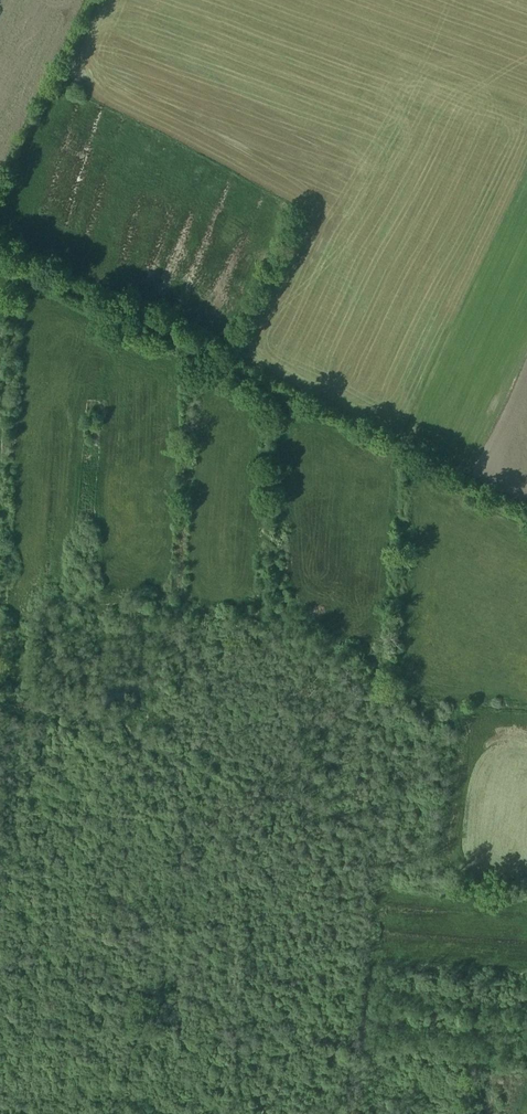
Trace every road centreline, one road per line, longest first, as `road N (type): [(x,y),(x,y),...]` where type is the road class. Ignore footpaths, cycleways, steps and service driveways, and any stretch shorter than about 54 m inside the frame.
road 1 (track): [(0,258),(526,525)]

